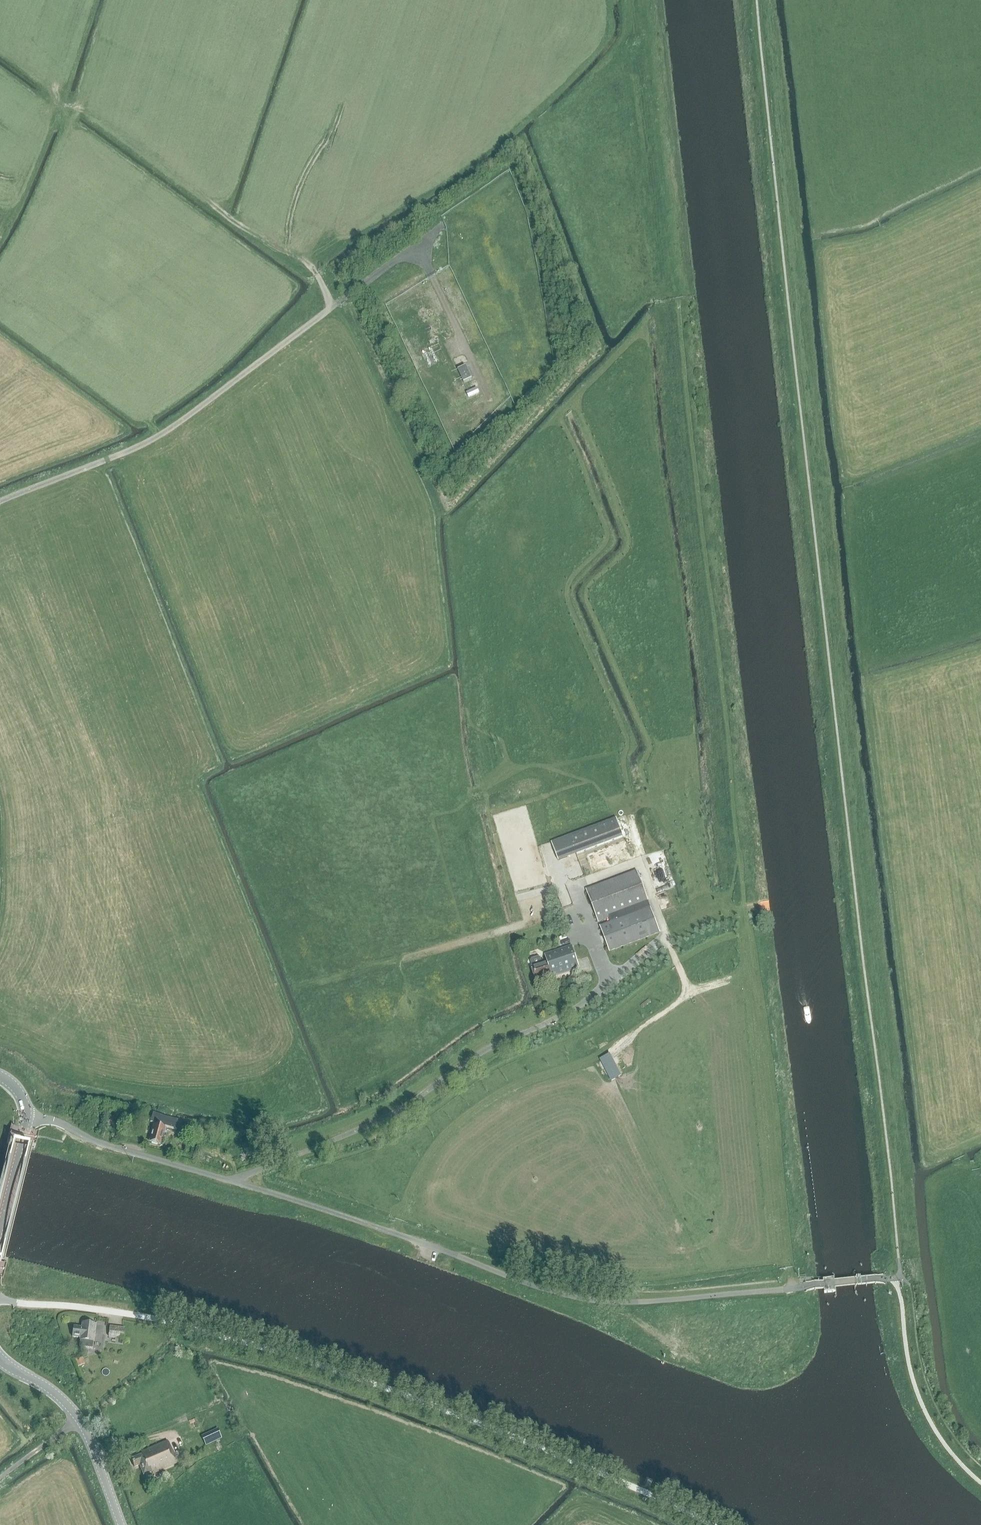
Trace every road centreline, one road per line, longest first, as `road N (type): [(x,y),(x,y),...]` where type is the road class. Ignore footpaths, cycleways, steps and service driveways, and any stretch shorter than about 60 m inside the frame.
road 1 (unclassified): [(26,1115),(574,1297),(642,1302),(899,1278)]
road 2 (unclassified): [(0,1299),(155,1319),(387,1388),(711,1524)]
road 3 (tertiary): [(121,1524),(78,1419),(0,1360)]

